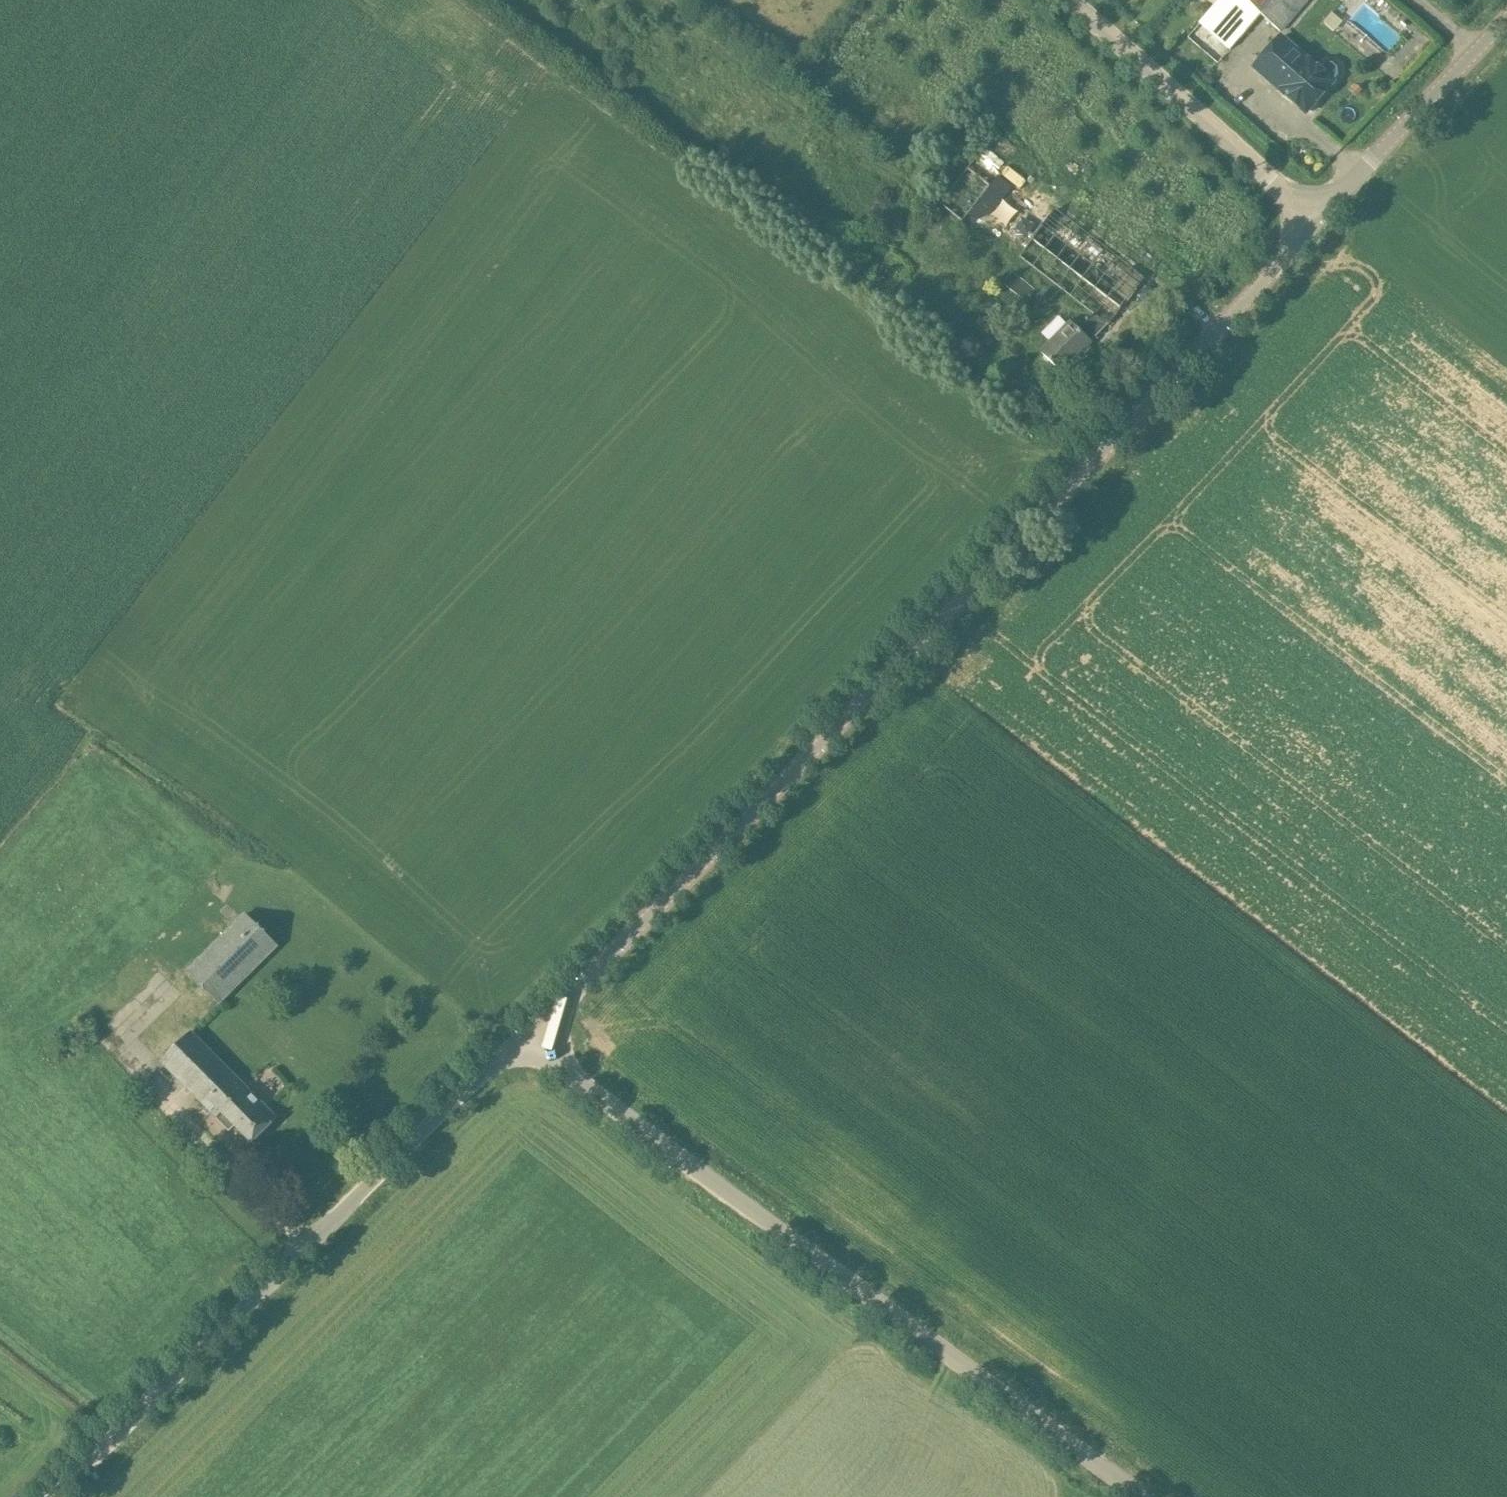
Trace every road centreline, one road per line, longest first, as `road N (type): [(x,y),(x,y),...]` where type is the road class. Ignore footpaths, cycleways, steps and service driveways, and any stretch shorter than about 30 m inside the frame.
road 1 (unclassified): [(522,1039),(917,645),(1319,219)]
road 2 (unclassified): [(1142,1496),(522,1039)]
road 3 (unclassified): [(57,1496),(522,1039)]
road 4 (unclassified): [(1319,219),(1064,0)]
road 5 (unclassified): [(1319,219),(1506,19)]

